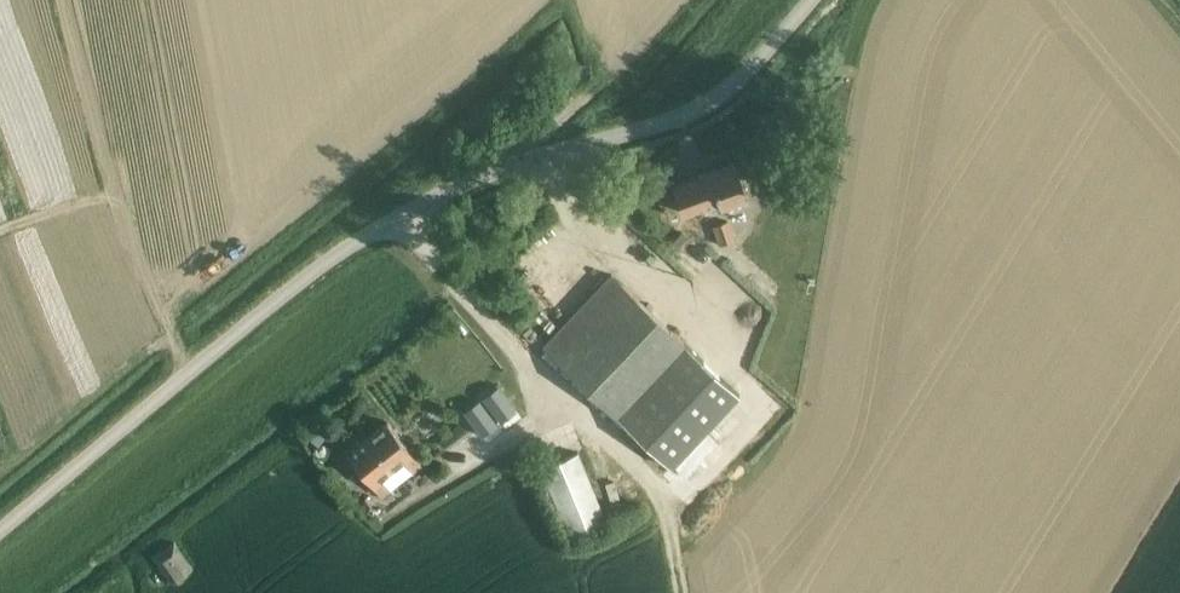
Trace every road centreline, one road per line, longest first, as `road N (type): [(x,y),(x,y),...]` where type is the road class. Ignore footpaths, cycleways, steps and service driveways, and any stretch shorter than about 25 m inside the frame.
road 1 (unclassified): [(0,530),(395,216),(482,171),(682,117),(730,96),(817,0)]

